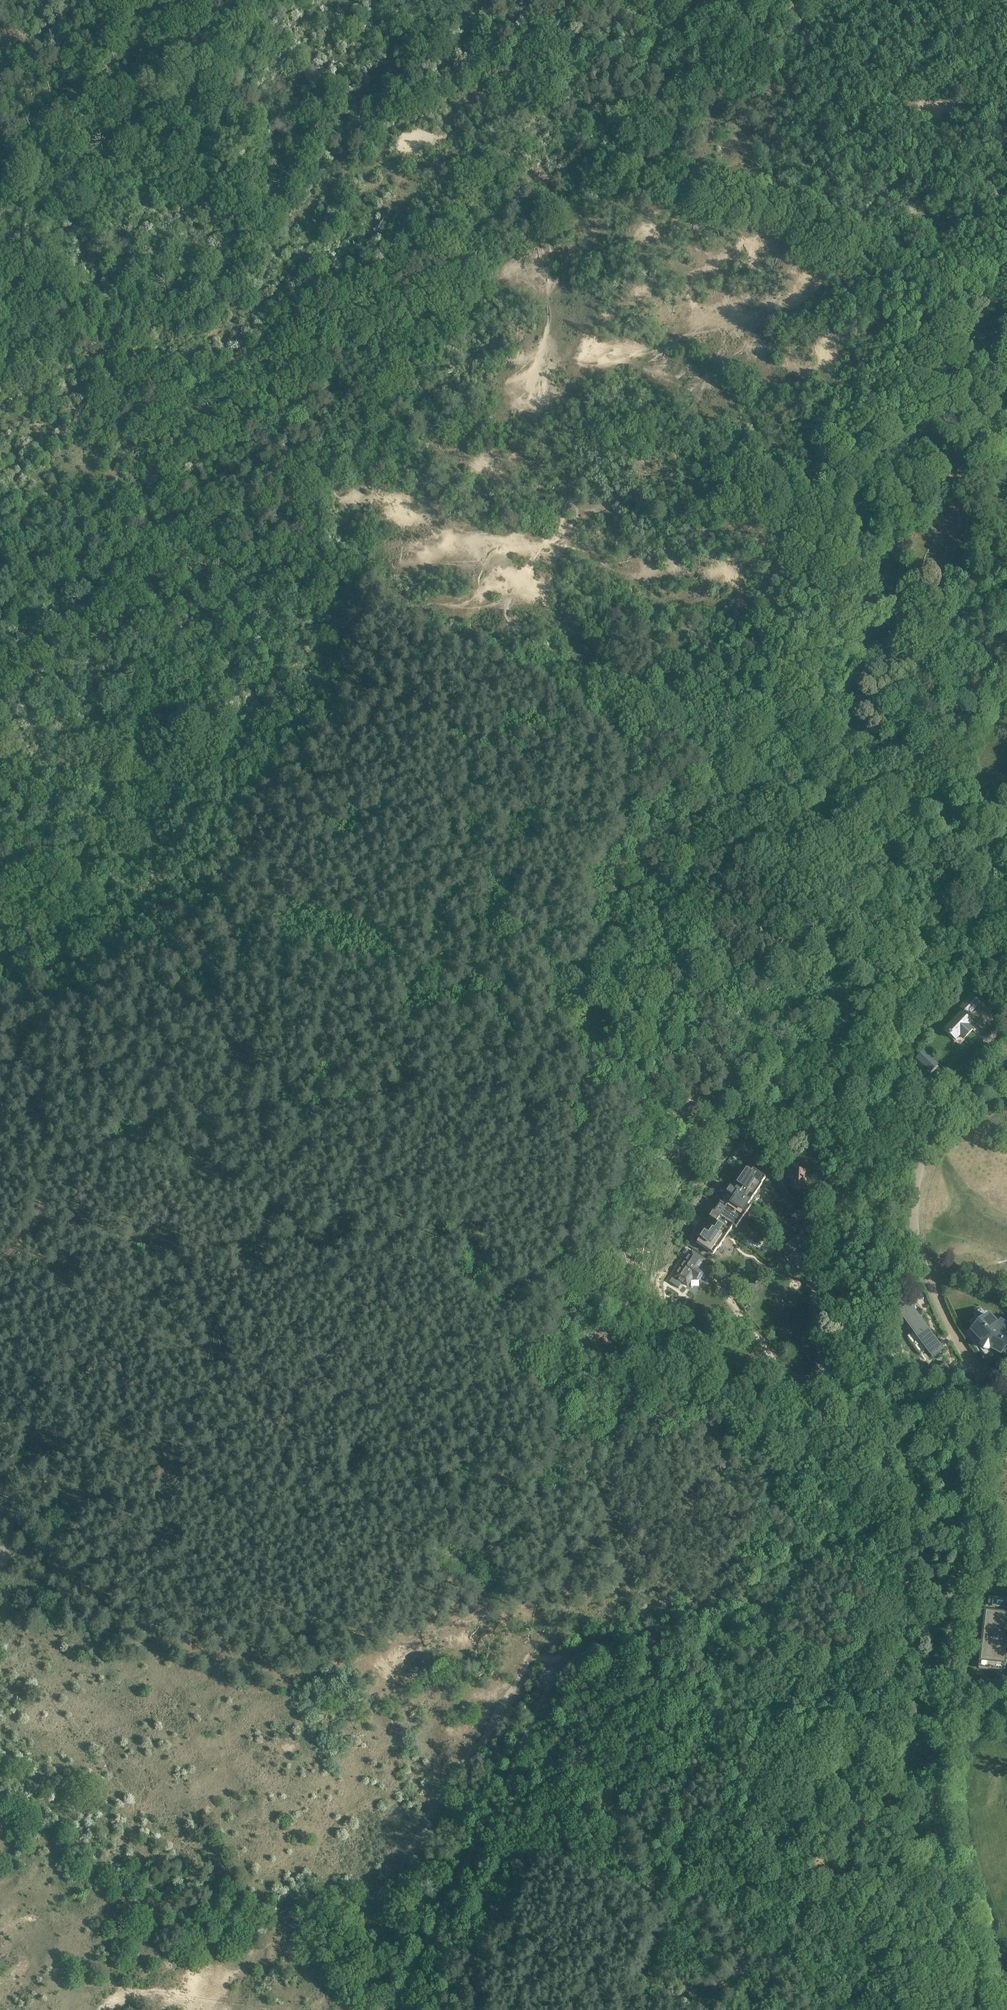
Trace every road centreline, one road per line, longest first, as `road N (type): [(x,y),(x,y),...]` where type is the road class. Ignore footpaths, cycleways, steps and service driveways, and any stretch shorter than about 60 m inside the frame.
road 1 (unclassified): [(837,1224),(1006,837)]
road 2 (residential): [(970,1364),(913,1260),(912,1206),(927,1145),(1006,1068)]

